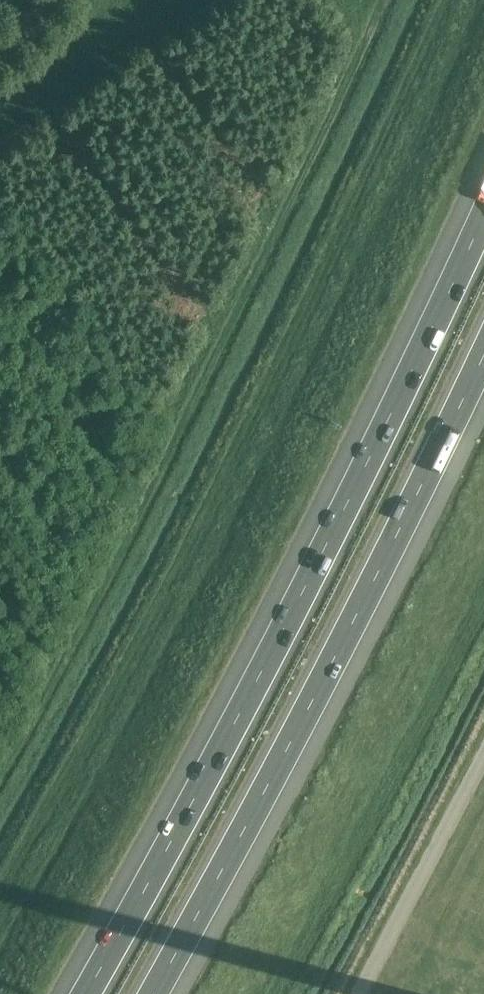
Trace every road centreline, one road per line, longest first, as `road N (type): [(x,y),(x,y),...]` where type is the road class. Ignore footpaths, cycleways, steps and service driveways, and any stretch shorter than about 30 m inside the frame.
road 1 (motorway): [(483,195),(318,543),(74,993)]
road 2 (motorway): [(159,993),(385,577),(483,371)]

